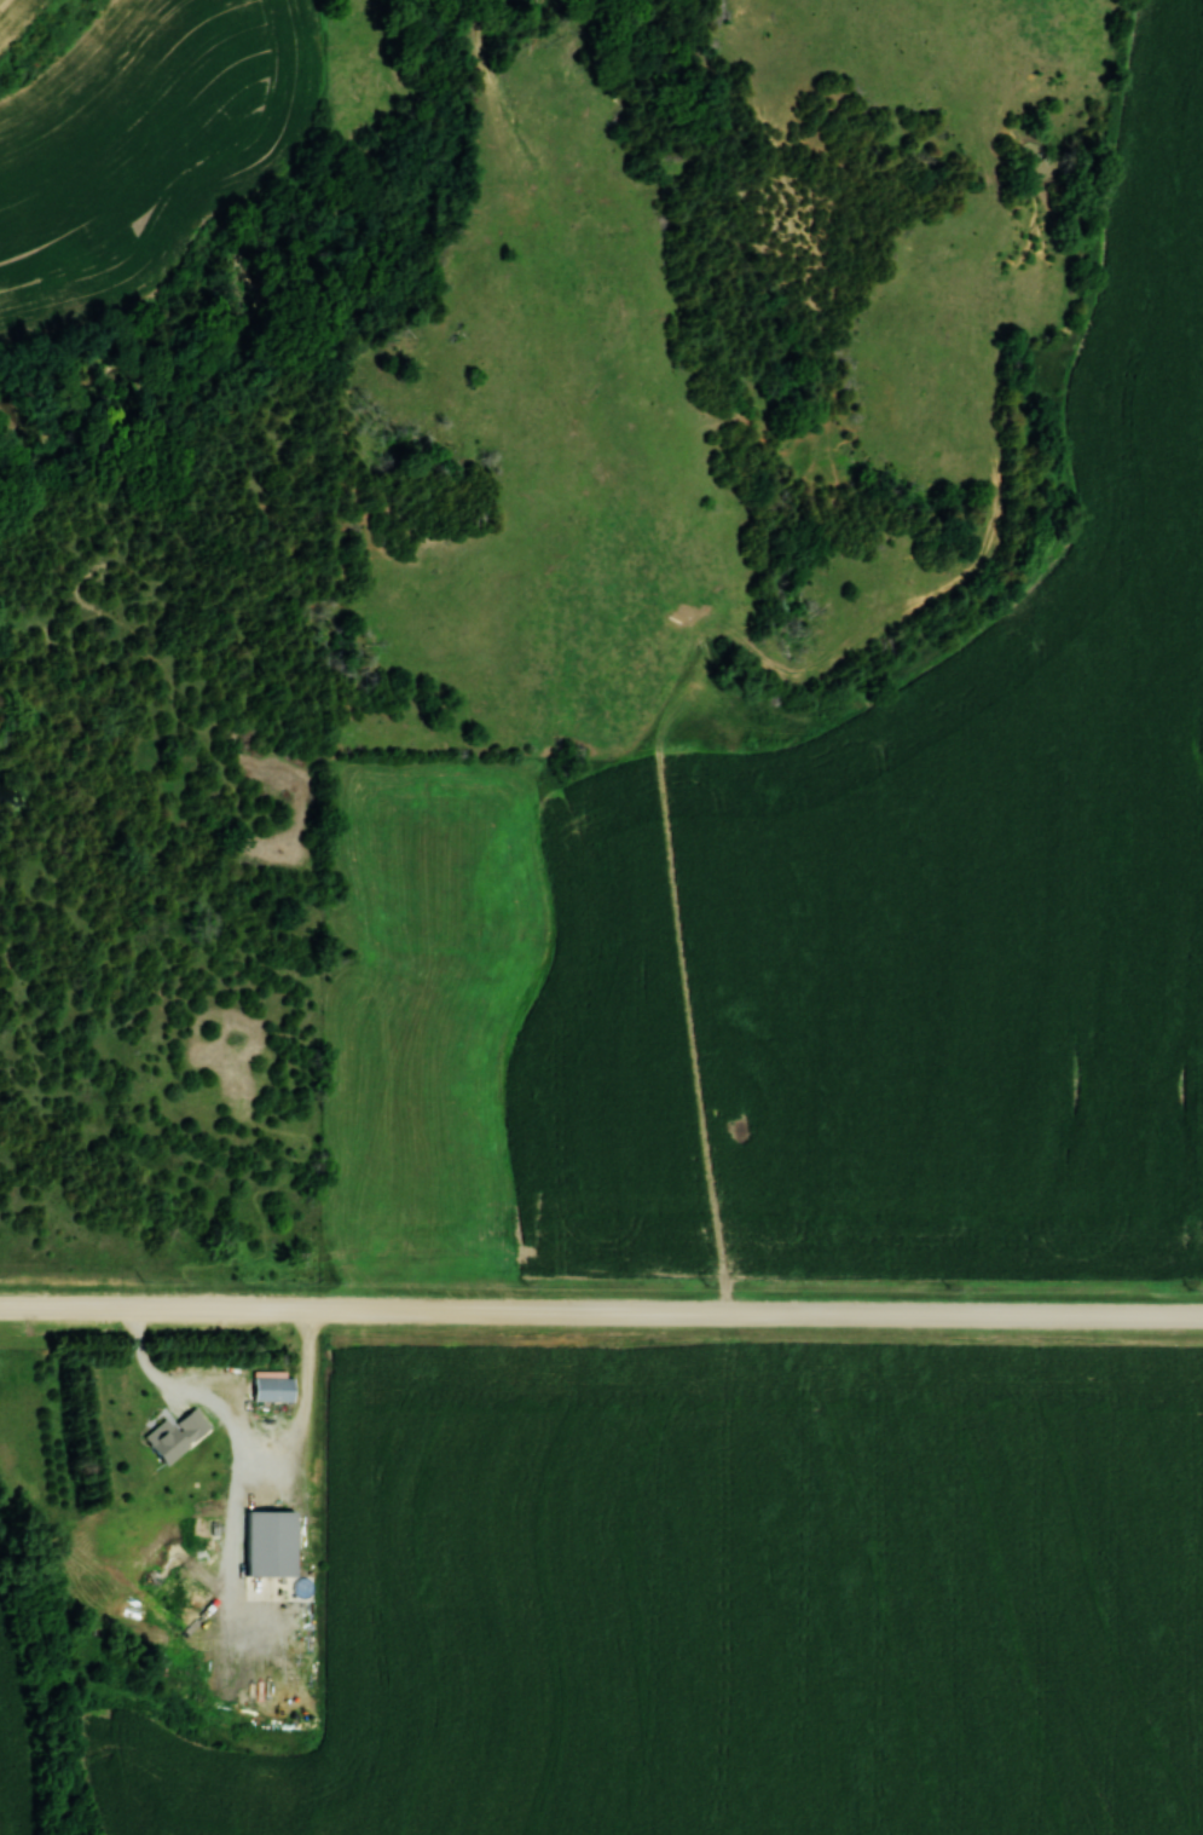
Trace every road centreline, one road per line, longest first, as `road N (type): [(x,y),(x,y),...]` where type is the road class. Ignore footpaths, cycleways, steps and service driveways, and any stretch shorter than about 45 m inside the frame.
road 1 (tertiary): [(1202,1319),(0,1312)]

